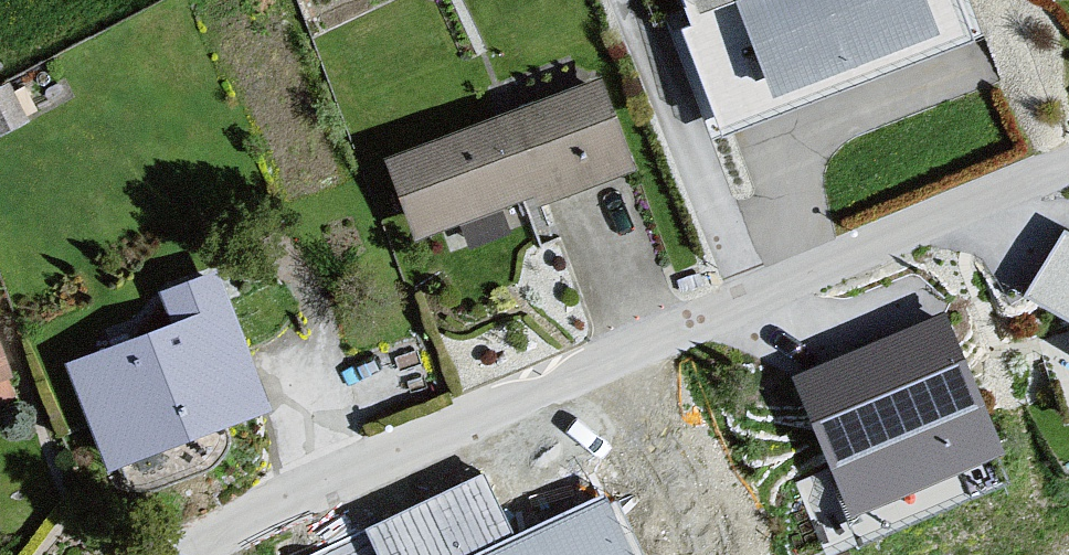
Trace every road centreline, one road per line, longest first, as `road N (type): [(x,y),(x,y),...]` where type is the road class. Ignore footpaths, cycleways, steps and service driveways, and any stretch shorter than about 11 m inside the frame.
road 1 (residential): [(1068,169),(187,554)]

